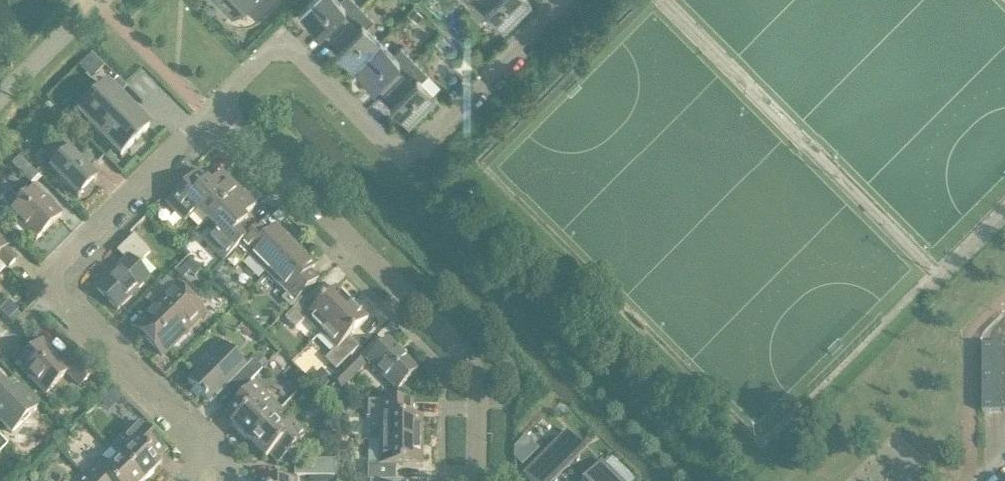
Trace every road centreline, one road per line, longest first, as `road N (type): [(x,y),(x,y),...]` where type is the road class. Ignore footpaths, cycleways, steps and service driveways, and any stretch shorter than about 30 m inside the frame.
road 1 (residential): [(478,480),(472,355),(220,101)]
road 2 (residential): [(220,101),(270,52),(284,49),(391,151),(404,150),(562,0)]
road 3 (residential): [(220,101),(58,267),(58,295)]
road 4 (residential): [(215,452),(58,295)]
road 5 (residential): [(0,103),(96,7)]

